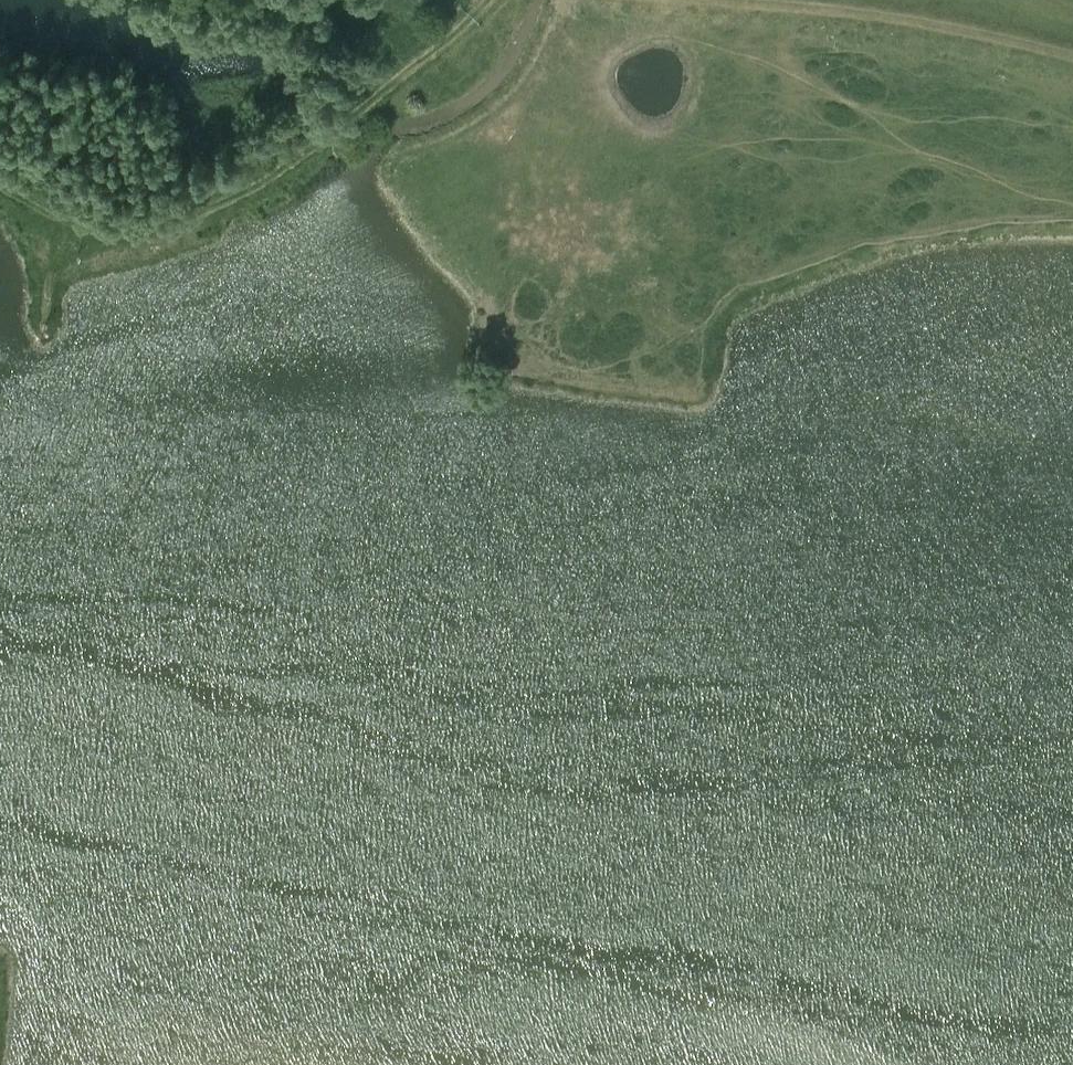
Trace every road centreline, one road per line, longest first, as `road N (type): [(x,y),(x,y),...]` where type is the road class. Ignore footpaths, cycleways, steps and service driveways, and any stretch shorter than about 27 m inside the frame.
road 1 (track): [(1072,58),(929,25),(621,0)]
road 2 (track): [(166,219),(427,69),(490,0)]
road 3 (track): [(458,136),(531,71),(558,0)]

